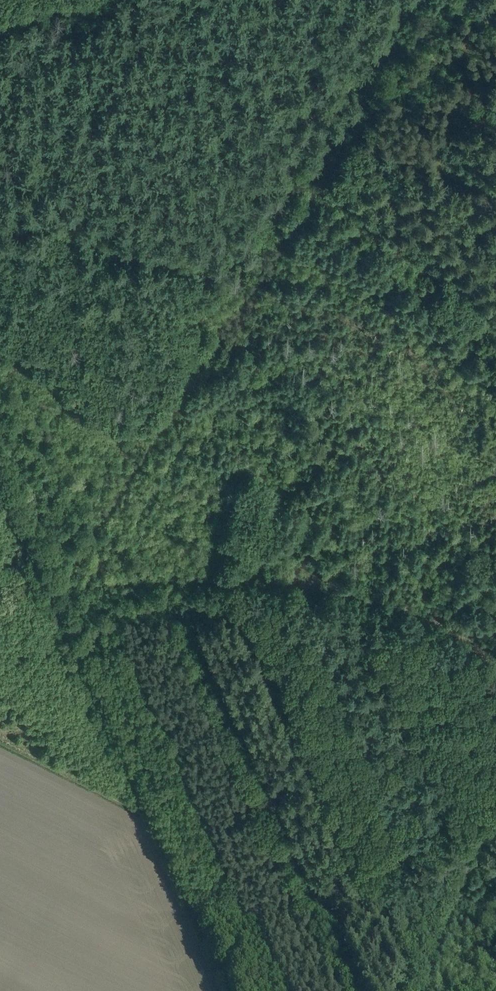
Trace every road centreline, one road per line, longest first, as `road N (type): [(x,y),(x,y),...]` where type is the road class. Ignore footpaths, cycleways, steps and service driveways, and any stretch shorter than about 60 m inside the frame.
road 1 (track): [(58,604),(233,990)]
road 2 (track): [(0,474),(58,604)]

